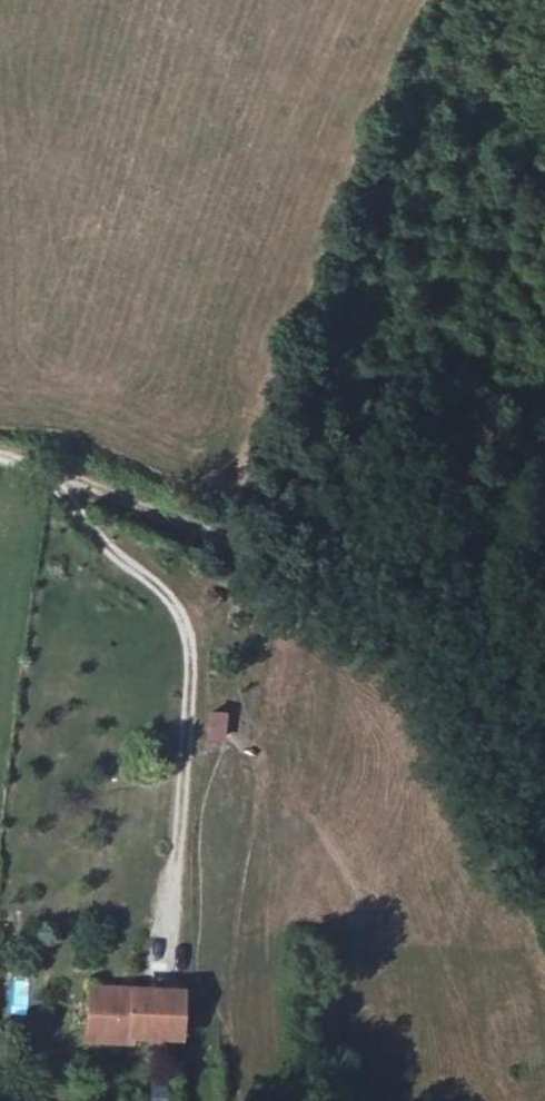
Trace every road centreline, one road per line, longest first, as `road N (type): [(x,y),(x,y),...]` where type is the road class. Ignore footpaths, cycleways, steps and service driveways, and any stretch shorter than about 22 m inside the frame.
road 1 (track): [(0,462),(473,639),(544,807)]
road 2 (track): [(56,481),(177,618),(190,699),(182,852),(165,950)]

